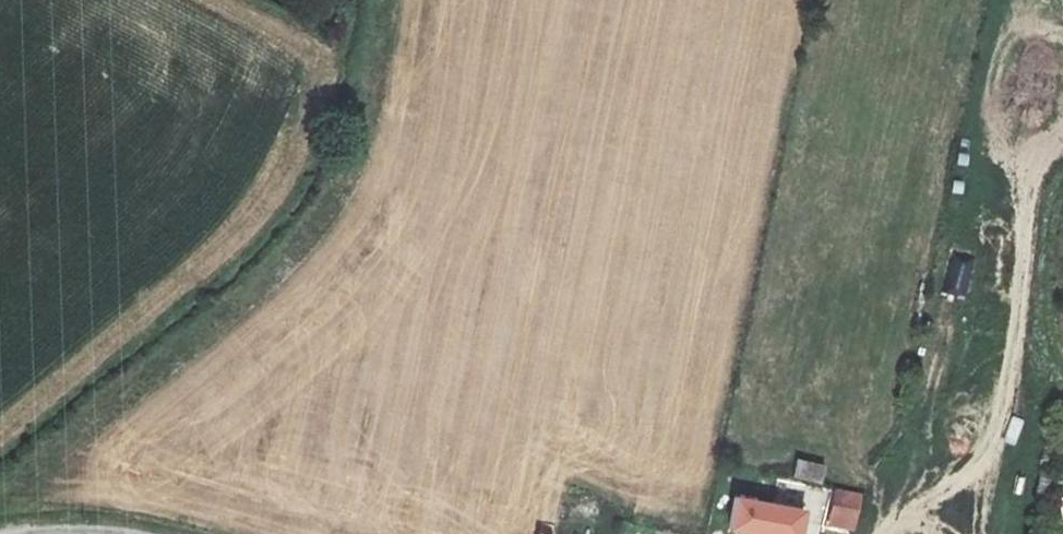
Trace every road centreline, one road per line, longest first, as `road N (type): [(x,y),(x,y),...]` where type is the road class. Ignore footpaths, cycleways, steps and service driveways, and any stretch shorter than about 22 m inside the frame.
road 1 (track): [(1062,131),(1037,157),(1027,187),(1016,338),(994,428),(976,467),(893,518),(883,533)]

